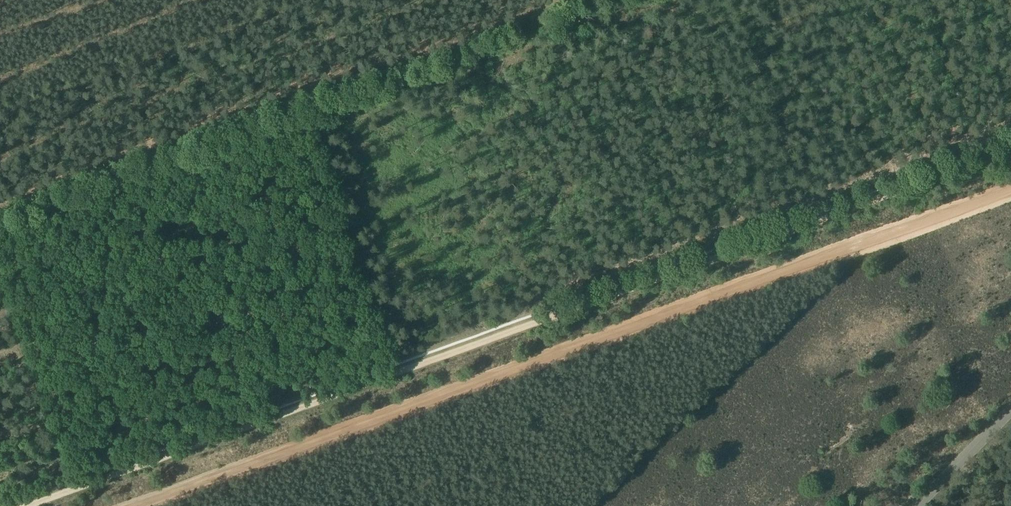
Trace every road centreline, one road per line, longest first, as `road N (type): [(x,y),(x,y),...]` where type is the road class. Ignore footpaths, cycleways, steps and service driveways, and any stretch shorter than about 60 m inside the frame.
road 1 (track): [(27,505),(1010,151)]
road 2 (track): [(133,505),(1010,187)]
road 3 (track): [(620,0),(0,221)]

